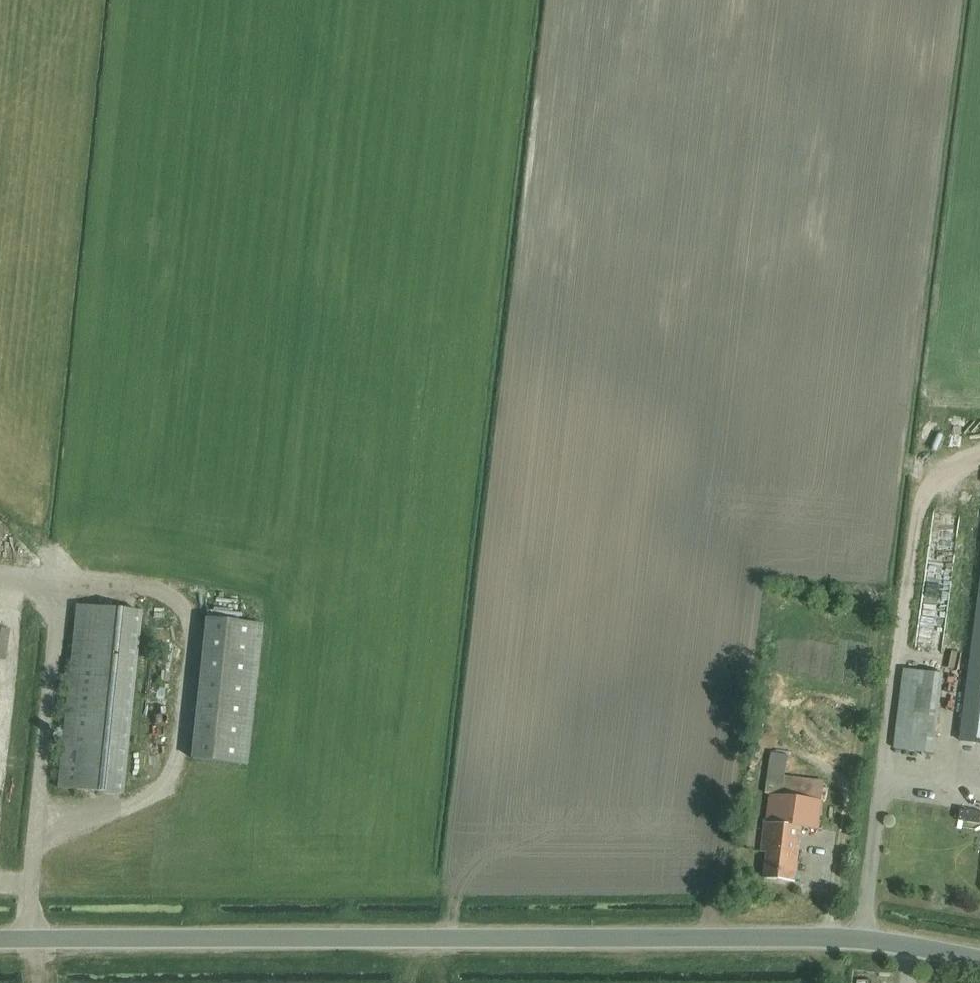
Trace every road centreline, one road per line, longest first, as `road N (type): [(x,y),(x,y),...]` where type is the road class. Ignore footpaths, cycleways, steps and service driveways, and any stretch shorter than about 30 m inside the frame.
road 1 (unclassified): [(979,959),(818,937),(0,938)]

